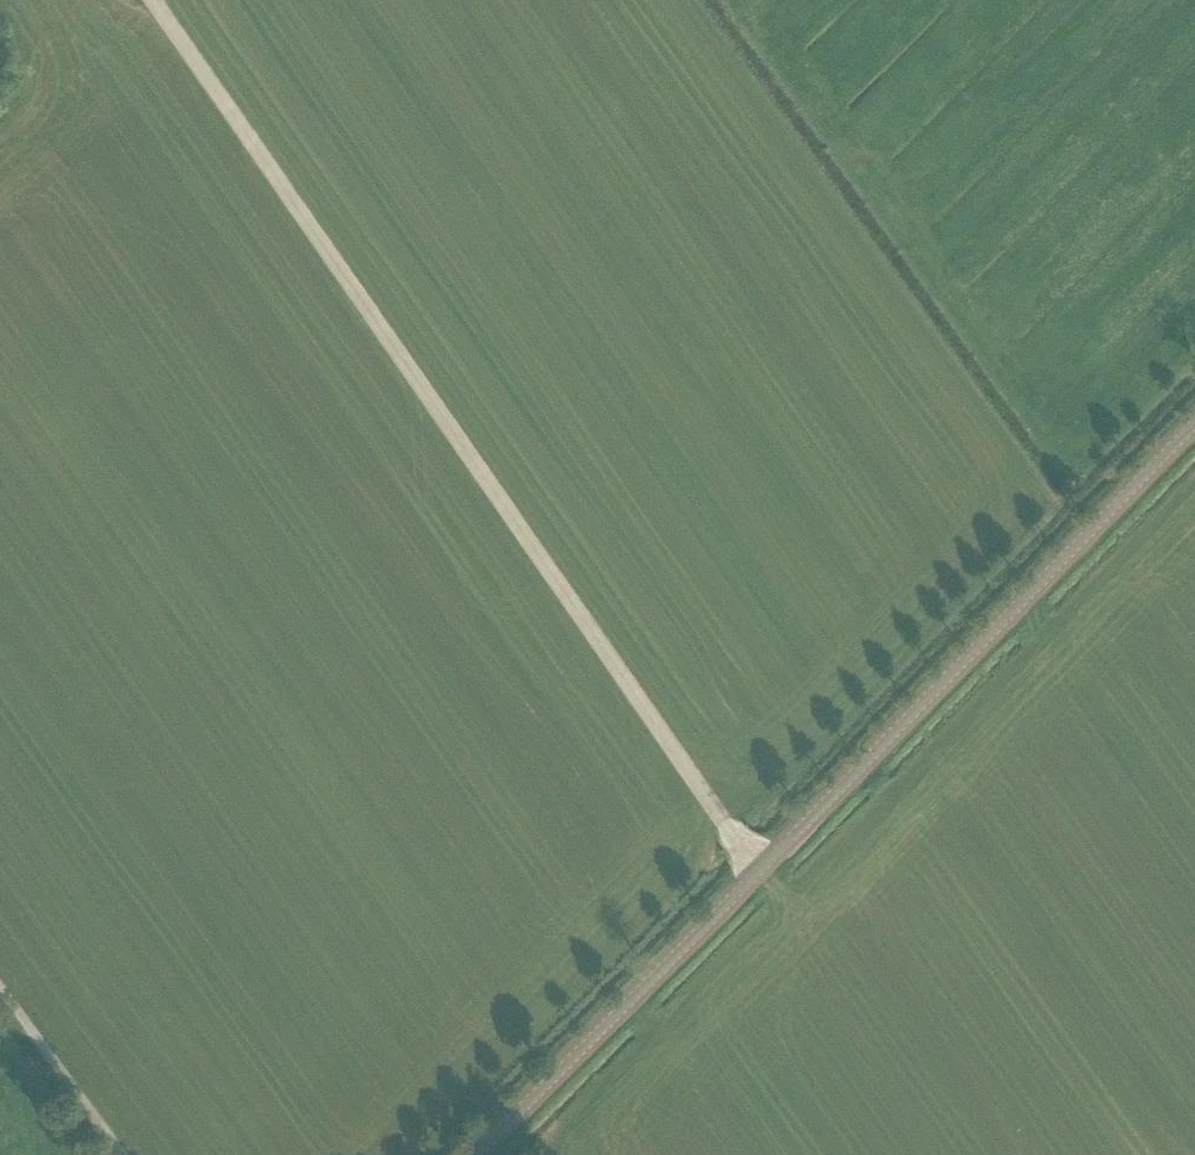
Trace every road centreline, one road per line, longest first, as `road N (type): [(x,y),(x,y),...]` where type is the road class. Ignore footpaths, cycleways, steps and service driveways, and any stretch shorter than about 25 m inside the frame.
road 1 (tertiary): [(479,1154),(1194,434)]

